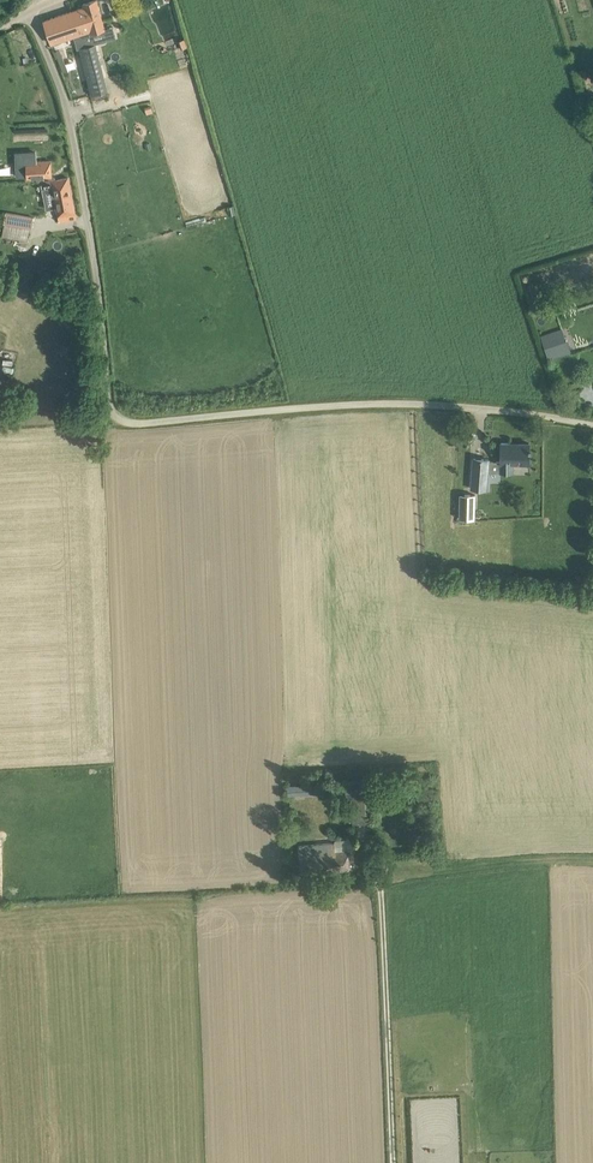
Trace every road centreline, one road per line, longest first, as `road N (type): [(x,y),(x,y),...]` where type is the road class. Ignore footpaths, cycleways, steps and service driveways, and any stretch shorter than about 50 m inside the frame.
road 1 (unclassified): [(592,418),(459,402),(115,418),(92,226),(60,82),(29,12)]
road 2 (track): [(394,1162),(386,881),(592,862)]

